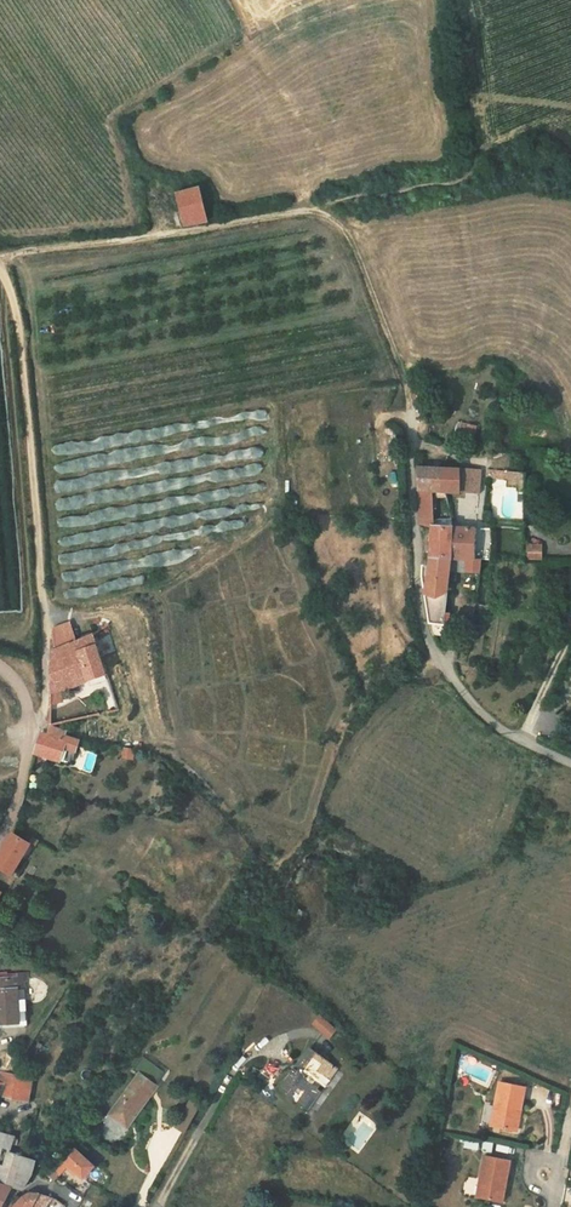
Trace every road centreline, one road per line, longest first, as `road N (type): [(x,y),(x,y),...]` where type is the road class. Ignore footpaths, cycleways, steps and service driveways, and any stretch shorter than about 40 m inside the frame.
road 1 (track): [(413,400),(344,226),(312,208),(149,238),(0,254)]
road 2 (track): [(0,271),(17,311),(42,614),(46,711),(31,729)]
road 3 (residential): [(570,763),(476,709),(429,636),(418,569),(413,400)]
road 4 (unclassified): [(0,832),(31,729),(20,686),(0,665)]

